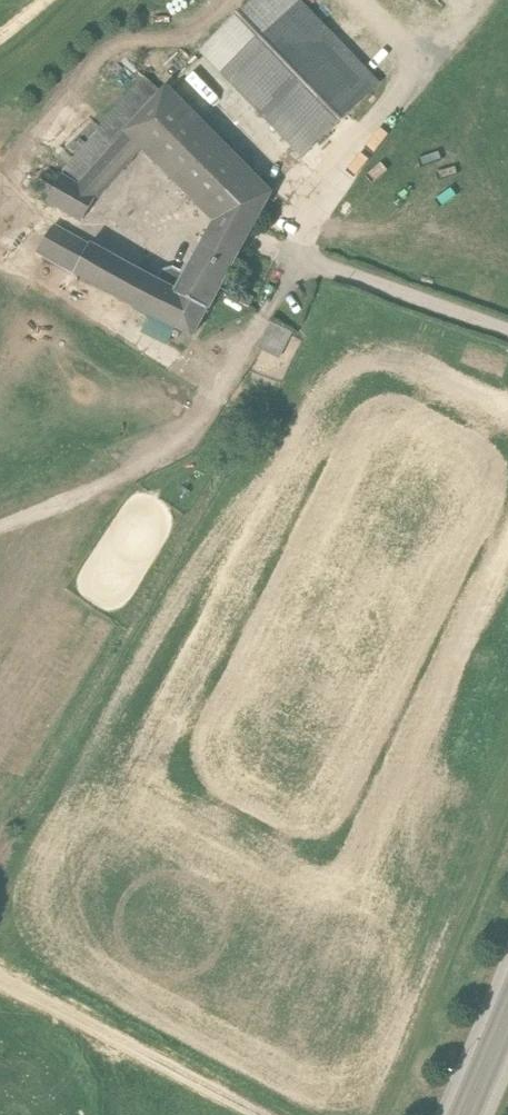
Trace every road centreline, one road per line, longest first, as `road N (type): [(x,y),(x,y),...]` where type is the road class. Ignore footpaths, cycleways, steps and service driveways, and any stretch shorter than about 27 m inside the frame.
road 1 (track): [(304,254),(229,399),(165,456),(0,528)]
road 2 (track): [(365,1114),(507,792)]

